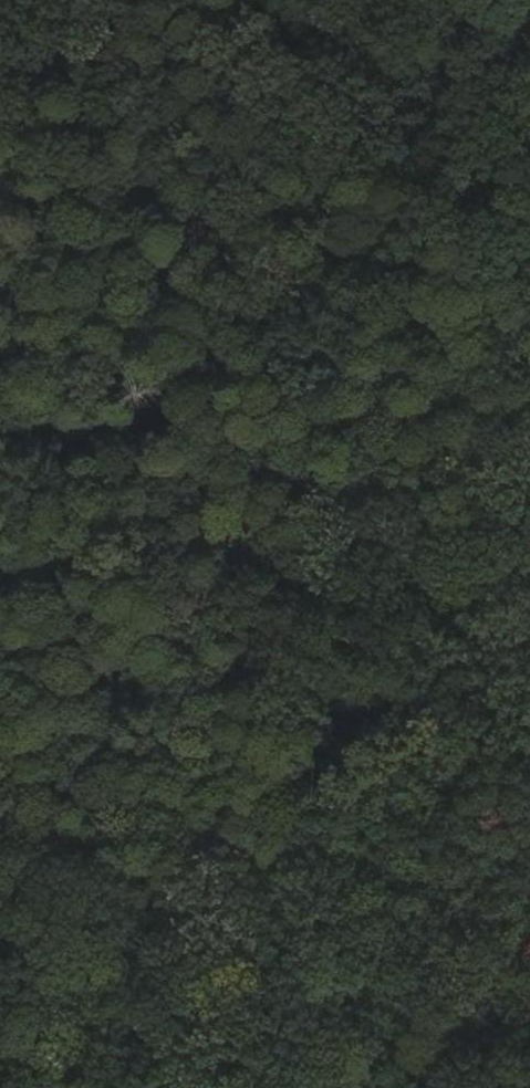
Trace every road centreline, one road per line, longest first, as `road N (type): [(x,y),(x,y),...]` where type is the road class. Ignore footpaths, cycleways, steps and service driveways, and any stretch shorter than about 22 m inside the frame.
road 1 (track): [(392,1087),(451,1080),(529,1042)]

